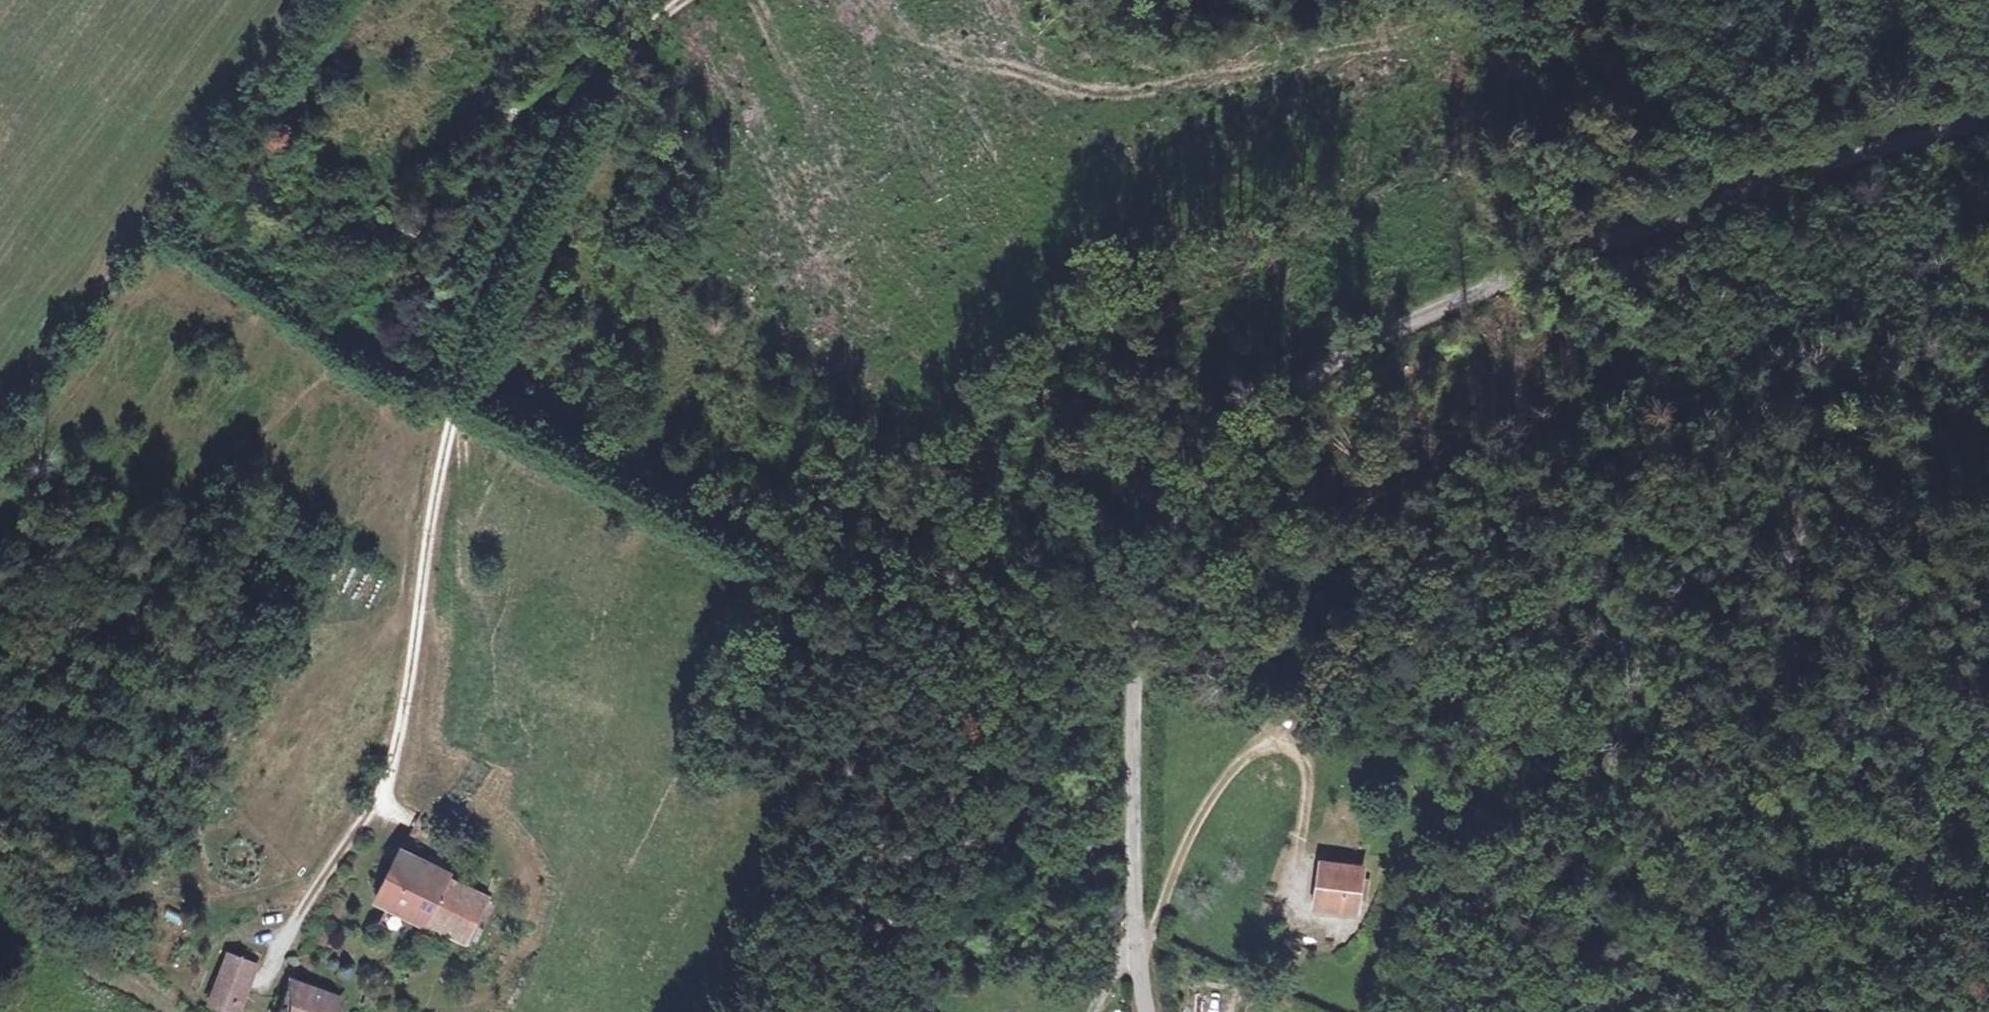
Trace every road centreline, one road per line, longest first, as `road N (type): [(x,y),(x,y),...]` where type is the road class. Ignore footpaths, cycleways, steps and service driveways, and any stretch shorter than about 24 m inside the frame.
road 1 (tertiary): [(1146,1011),(1136,930),(1139,663),(1148,578),(1267,396),(1383,317),(1988,125)]

